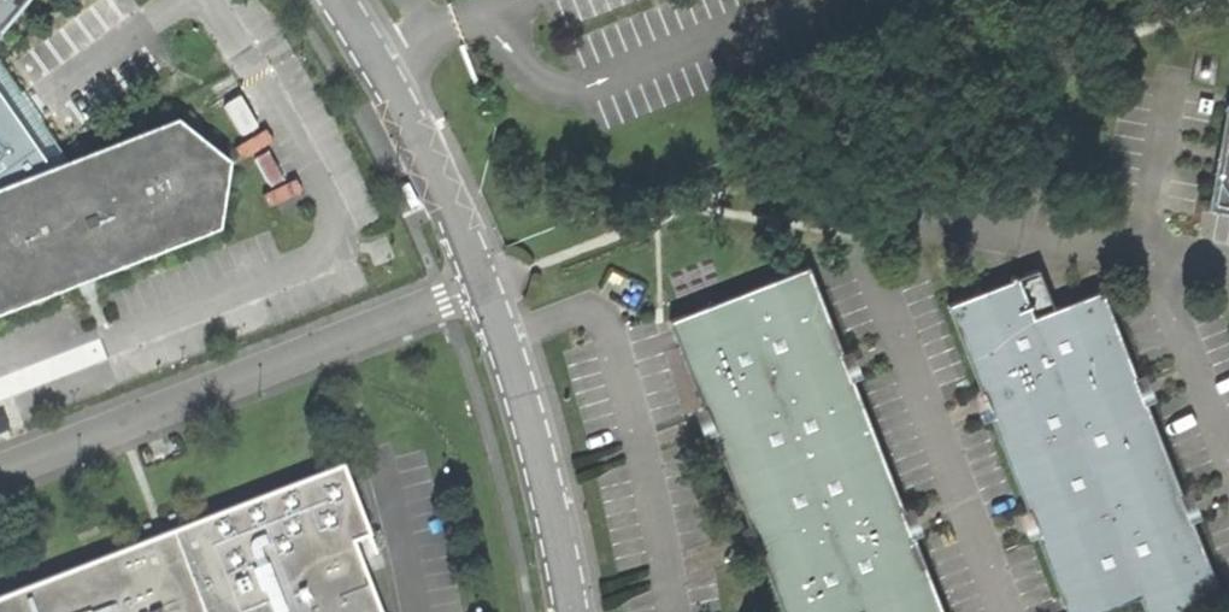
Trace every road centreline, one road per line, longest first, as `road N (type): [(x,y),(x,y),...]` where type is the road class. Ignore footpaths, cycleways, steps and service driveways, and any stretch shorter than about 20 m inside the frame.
road 1 (unclassified): [(0,467),(482,286)]
road 2 (unclassified): [(482,286),(542,473),(569,611)]
road 3 (unclassified): [(336,0),(416,137),(482,286)]

